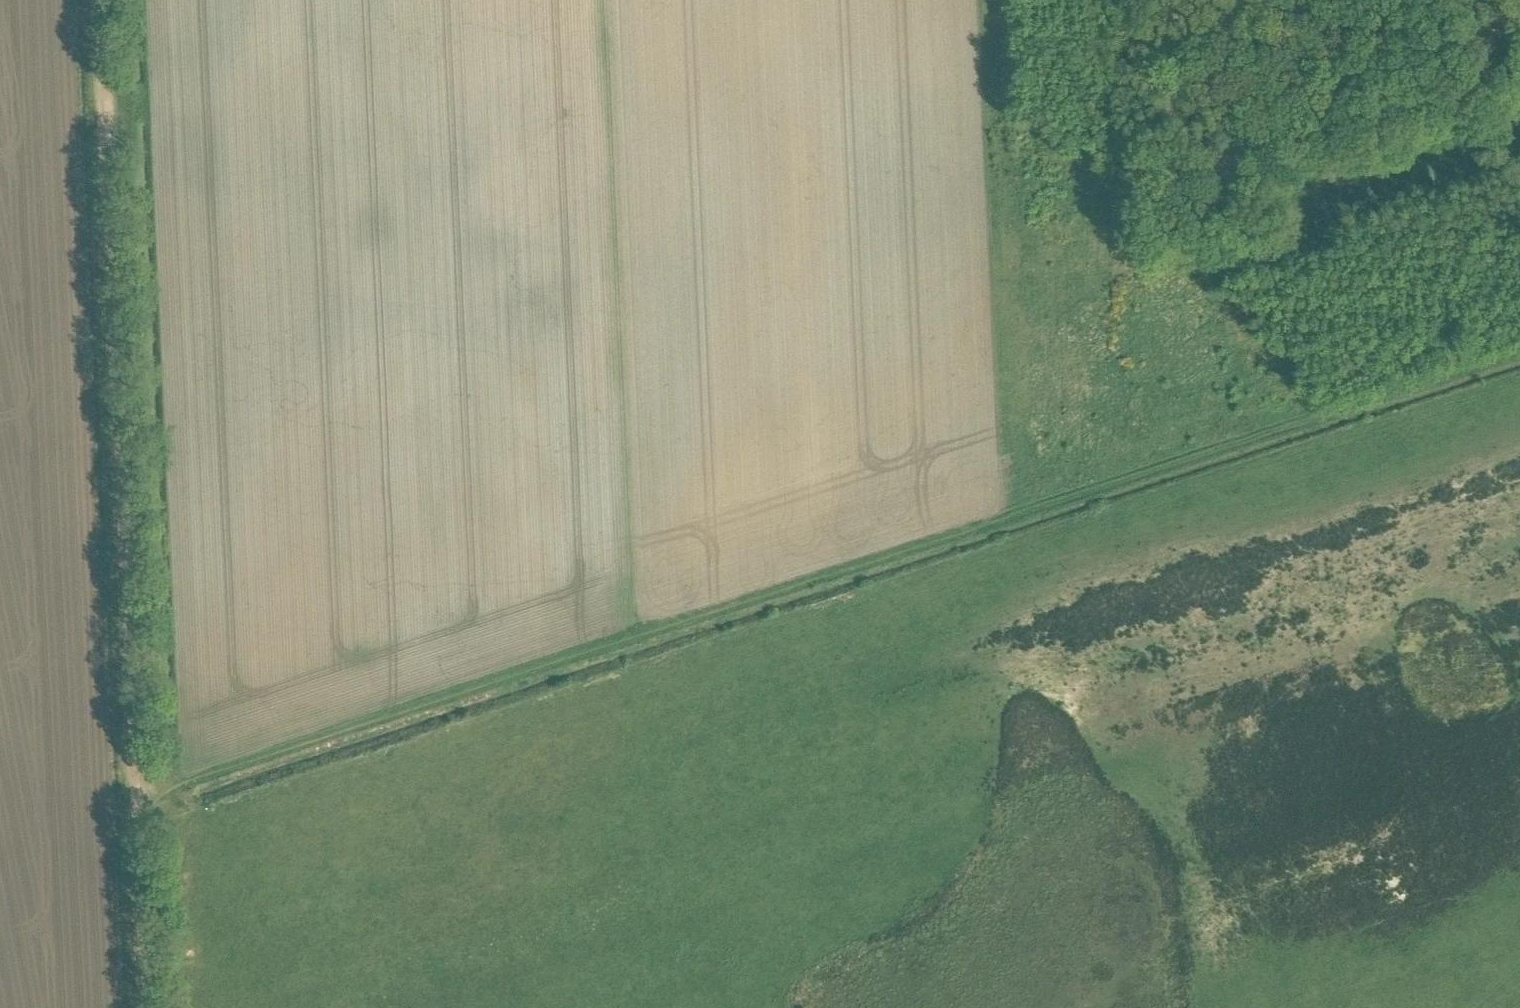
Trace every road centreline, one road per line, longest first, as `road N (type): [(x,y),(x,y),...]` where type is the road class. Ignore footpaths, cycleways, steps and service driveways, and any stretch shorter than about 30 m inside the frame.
road 1 (track): [(107,0),(126,257),(141,799)]
road 2 (track): [(141,799),(149,1007)]

